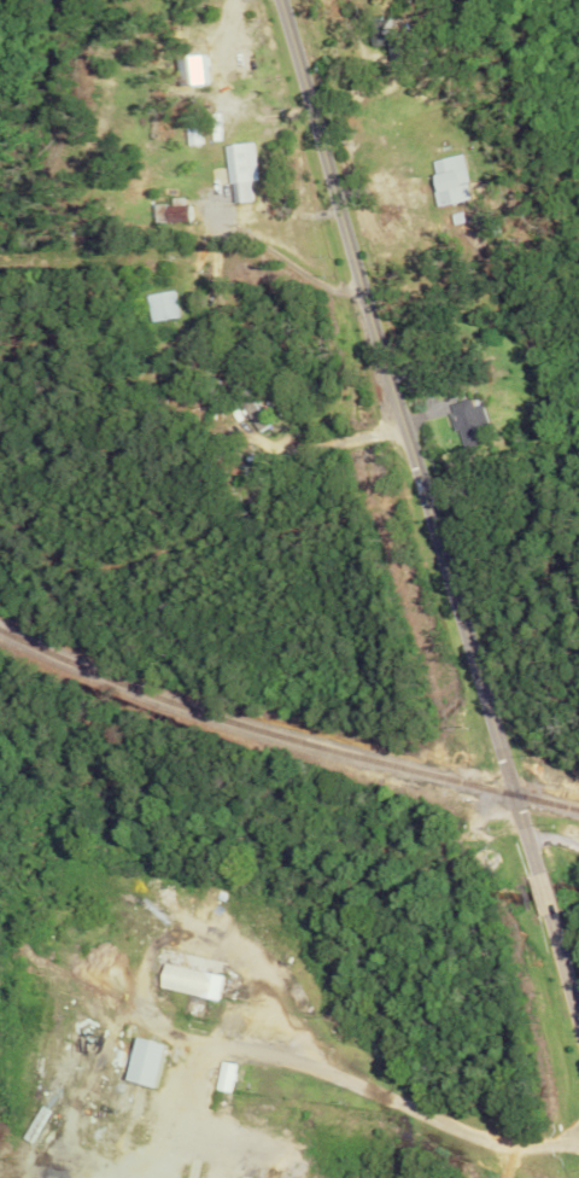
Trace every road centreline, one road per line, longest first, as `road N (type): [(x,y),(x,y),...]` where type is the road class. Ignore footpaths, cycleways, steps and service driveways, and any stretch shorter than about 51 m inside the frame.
road 1 (tertiary): [(534,873),(281,0)]
road 2 (residential): [(578,1153),(501,1154),(352,1118)]

